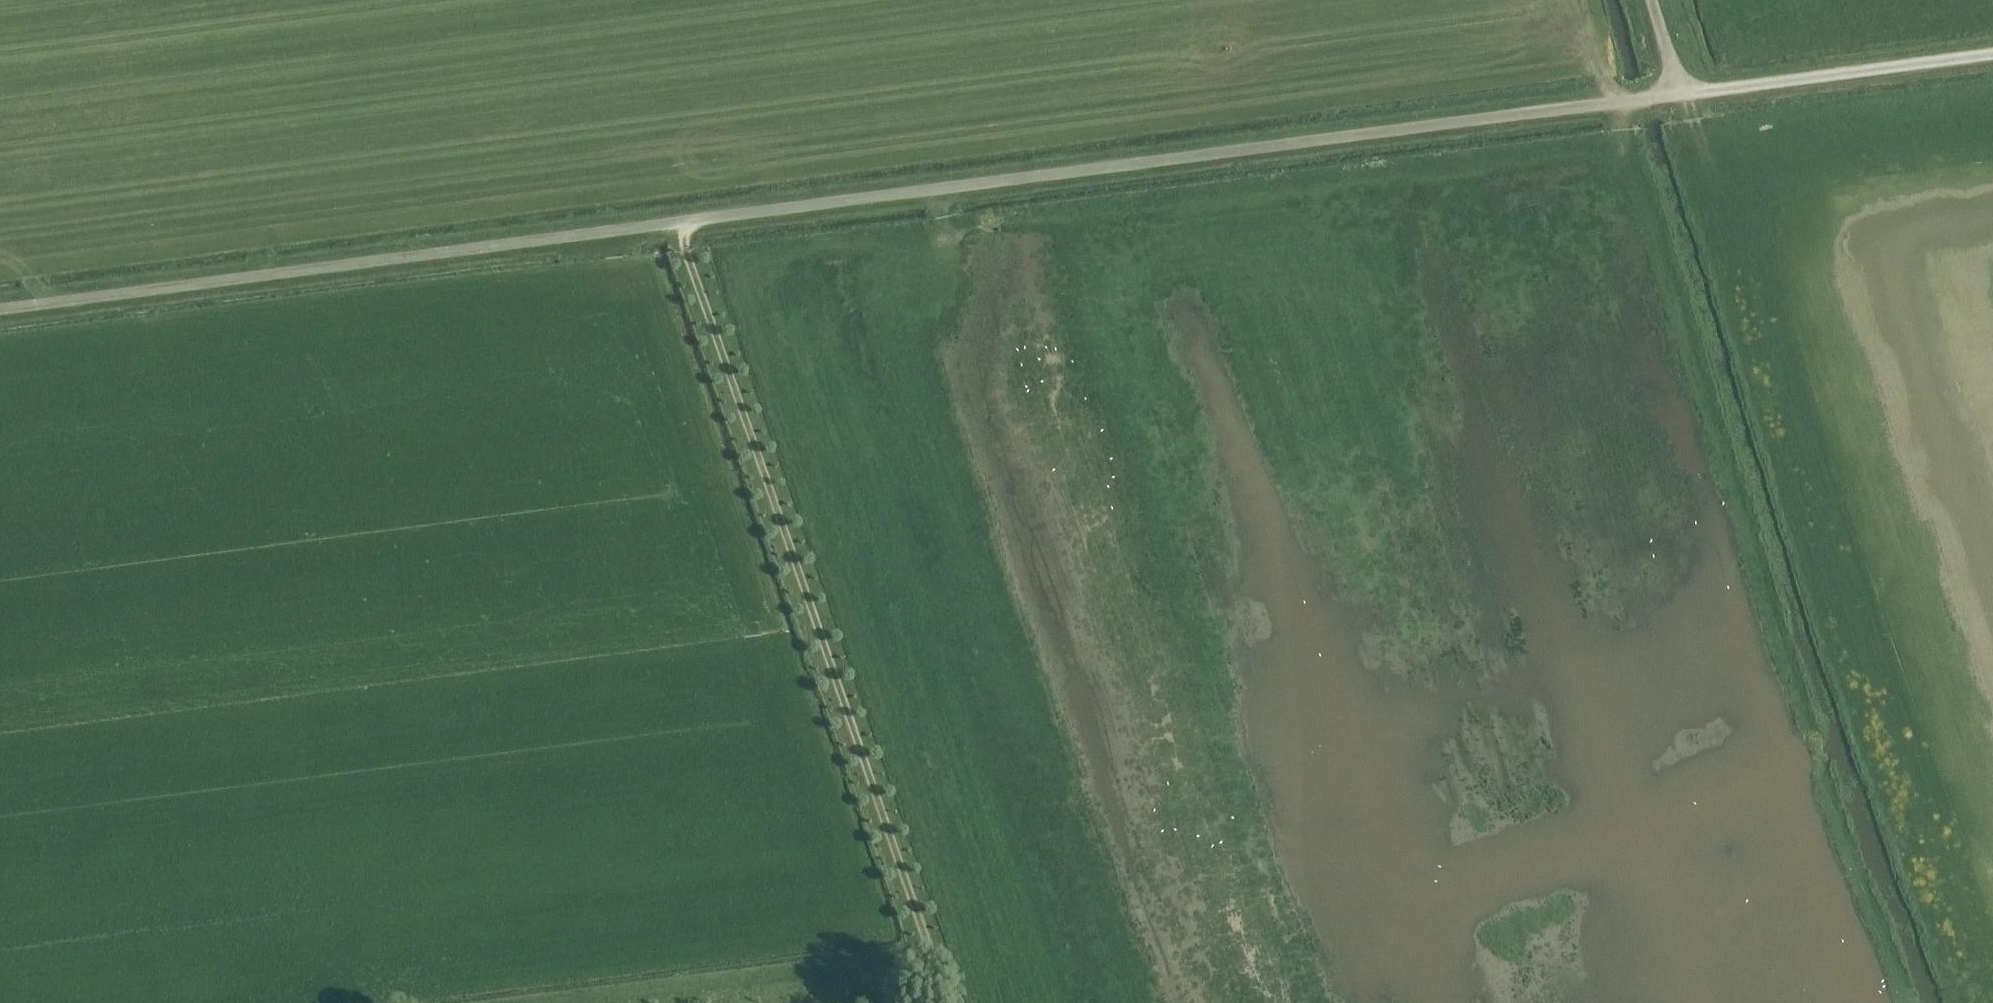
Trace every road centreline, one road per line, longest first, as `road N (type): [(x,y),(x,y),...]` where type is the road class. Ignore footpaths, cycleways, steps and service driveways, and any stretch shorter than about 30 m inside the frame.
road 1 (unclassified): [(0,306),(1672,91)]
road 2 (unclassified): [(1672,91),(1992,50)]

